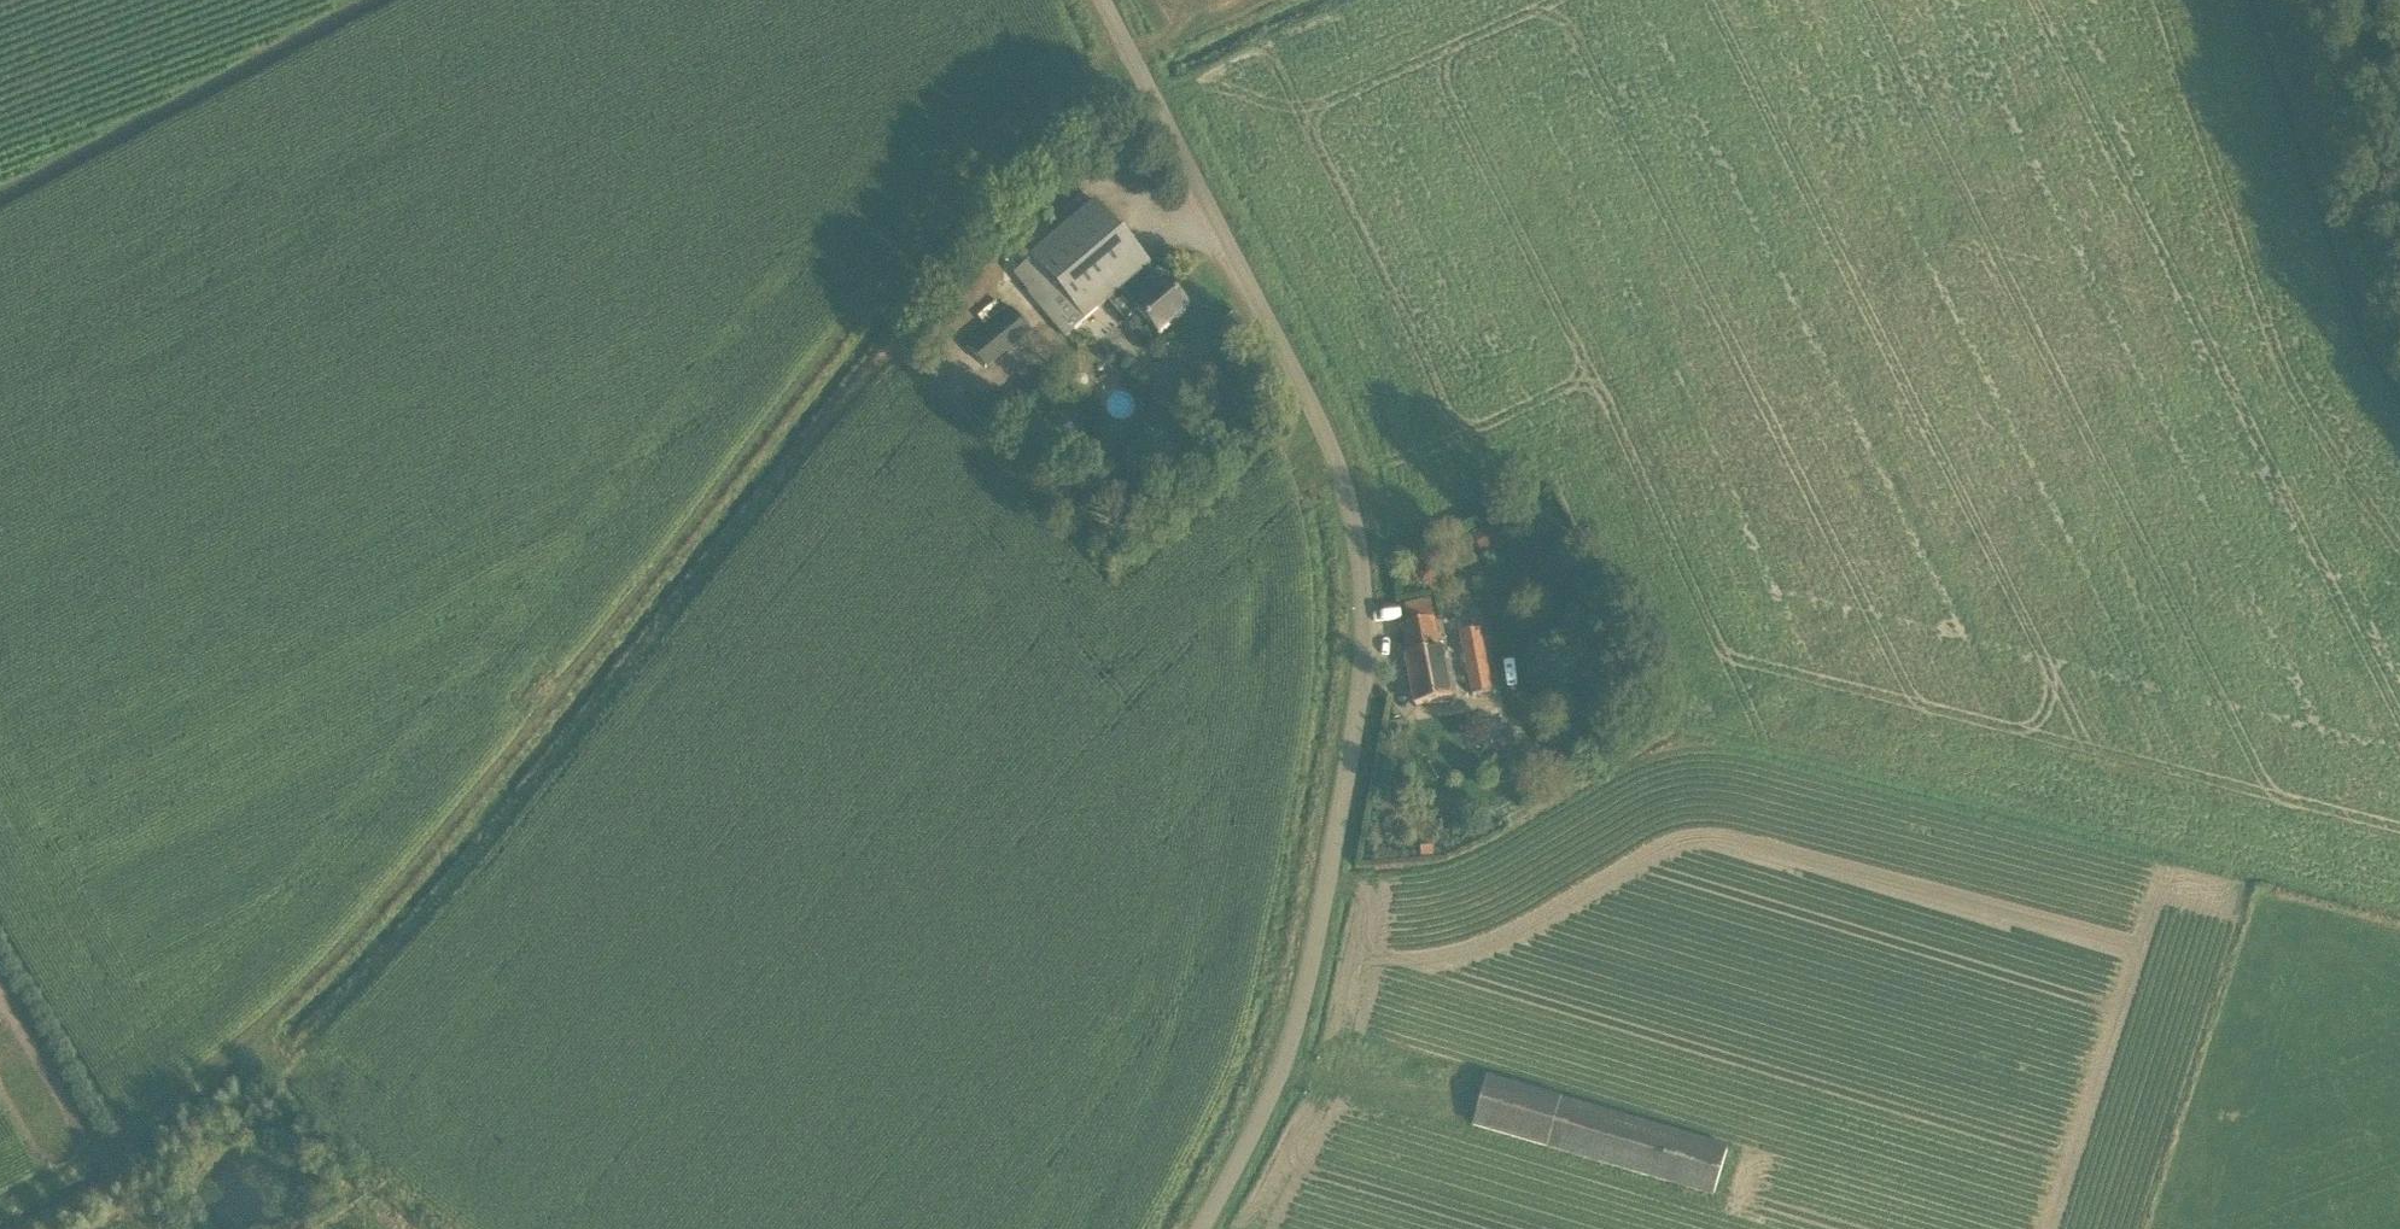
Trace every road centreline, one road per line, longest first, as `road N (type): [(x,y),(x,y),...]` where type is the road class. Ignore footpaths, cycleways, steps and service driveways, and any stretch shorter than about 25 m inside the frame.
road 1 (track): [(1125,55),(1056,99),(962,199),(378,925),(133,1137),(0,1204)]
road 2 (unclassified): [(1200,1228),(1261,1111),(1299,1000),(1334,843),(1365,635),(1352,518),(1317,418),(1099,0)]

